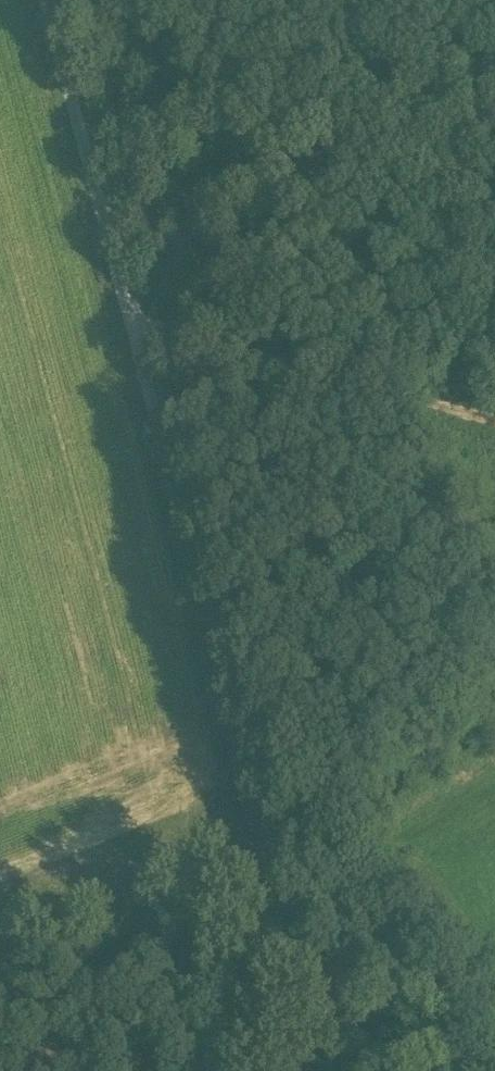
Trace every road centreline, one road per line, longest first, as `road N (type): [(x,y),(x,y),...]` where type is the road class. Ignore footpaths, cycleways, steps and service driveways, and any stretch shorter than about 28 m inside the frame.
road 1 (unclassified): [(50,0),(267,839)]
road 2 (track): [(494,419),(132,317)]
road 3 (track): [(363,1070),(351,1013),(280,905),(267,839)]

